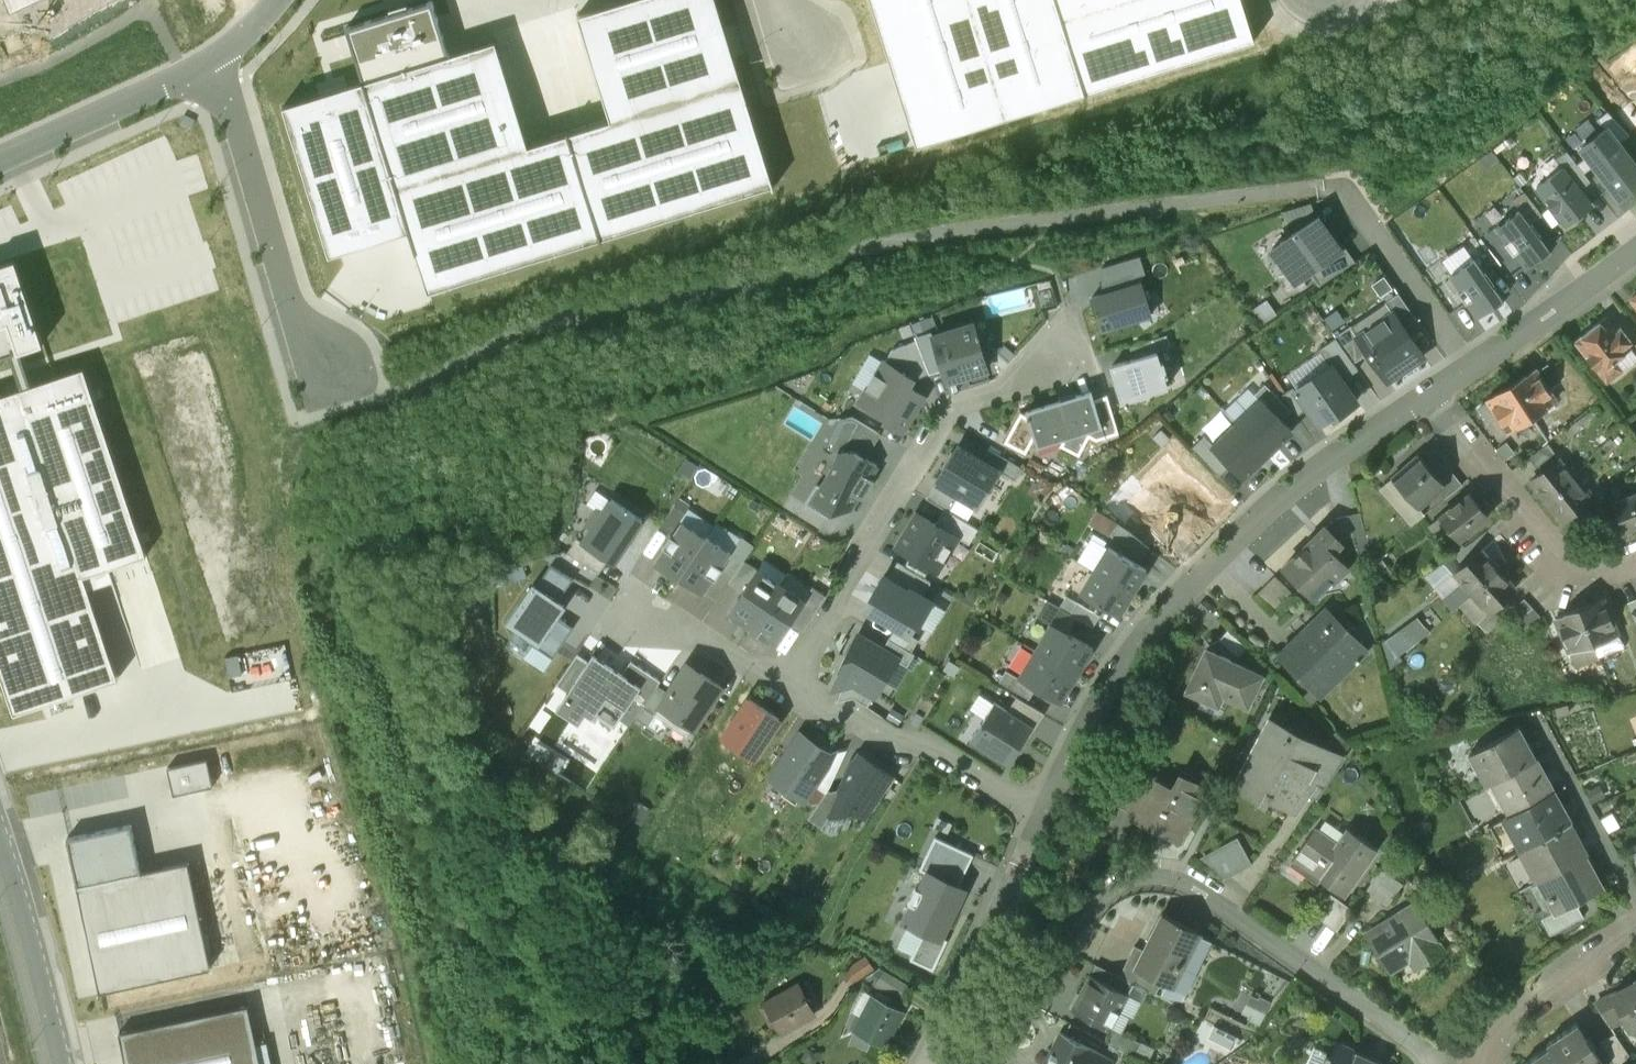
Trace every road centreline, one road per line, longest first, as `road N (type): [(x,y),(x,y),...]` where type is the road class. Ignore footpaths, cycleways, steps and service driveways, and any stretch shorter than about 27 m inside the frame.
road 1 (track): [(1325,188),(989,226),(652,292),(523,322),(450,366),(387,390),(338,365)]
road 2 (residential): [(1430,1063),(1423,1049),(1197,886),(1172,871),(1145,870),(1111,885),(991,1063)]
road 3 (residential): [(1426,396),(1290,492),(1214,564),(1145,646),(1090,731),(1051,818)]
road 4 (residential): [(787,673),(938,428),(1063,357)]
road 5 (residential): [(338,365),(304,325),(233,96),(210,58)]
road 6 (residential): [(1426,396),(1557,560),(1593,569),(1635,557)]
road 7 (residential): [(1051,818),(934,1063)]
road 8 (tertiary): [(65,1063),(0,828)]
road 9 (residential): [(1466,370),(1348,195),(1325,188)]
road 10 (residential): [(0,153),(210,58)]
road 11 (residential): [(1635,901),(1534,715)]
road 12 (residential): [(1635,251),(1466,370)]
road 13 (residential): [(1479,1063),(1492,1035),(1524,1006),(1635,934)]
road 14 (residential): [(930,741),(884,736),(787,673)]
road 15 (residential): [(787,673),(695,617),(648,602)]
road 16 (residential): [(930,741),(1051,818)]

